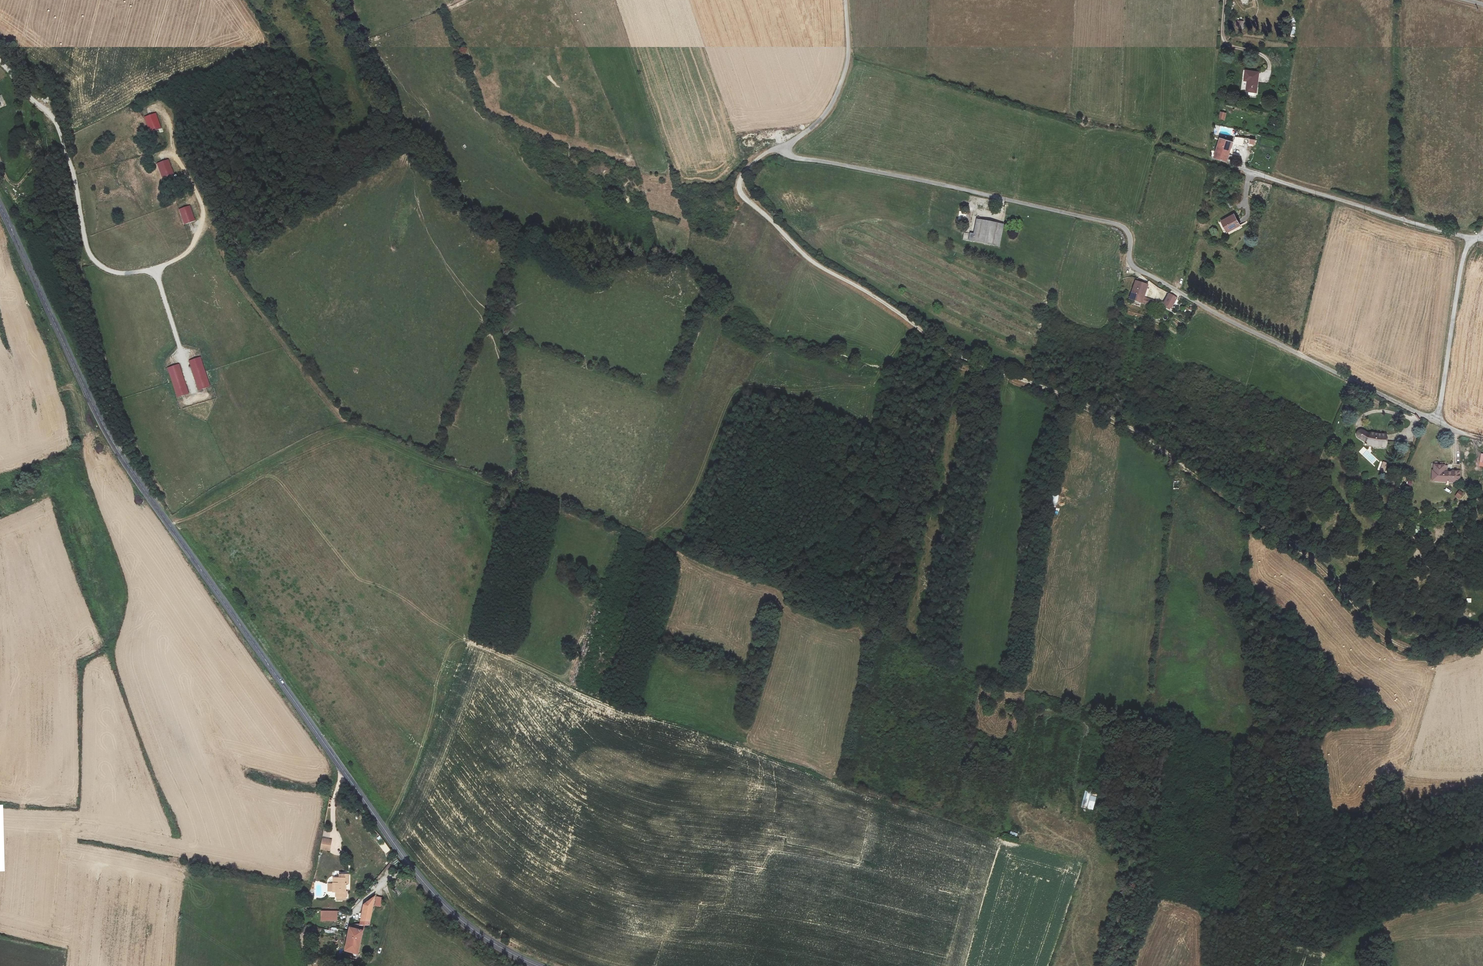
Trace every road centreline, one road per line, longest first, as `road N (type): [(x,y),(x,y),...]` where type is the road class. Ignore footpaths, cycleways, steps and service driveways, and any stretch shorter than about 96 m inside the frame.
road 1 (track): [(785,149),(769,151),(745,170),(740,193),(810,261),(956,355),(1139,433),(1316,562),(1400,646),(1427,653),(1482,629)]
road 2 (tertiary): [(538,965),(482,936),(435,895),(134,476),(0,206)]
road 3 (unclassified): [(845,0),(848,56),(840,85),(788,154),(1122,226),(1131,237),(1133,267),(1438,422)]
road 4 (track): [(170,526),(210,494),(320,435),(357,430),(643,535)]
road 5 (track): [(643,535),(730,392),(857,387),(878,378)]
road 6 (unclassified): [(1250,172),(1476,238)]
road 7 (unclassified): [(1438,422),(1461,265),(1476,238)]
road 8 (track): [(643,535),(777,594),(797,615)]
road 9 (track): [(0,161),(11,182),(22,182),(42,159),(47,136),(40,102),(11,101),(0,84)]

